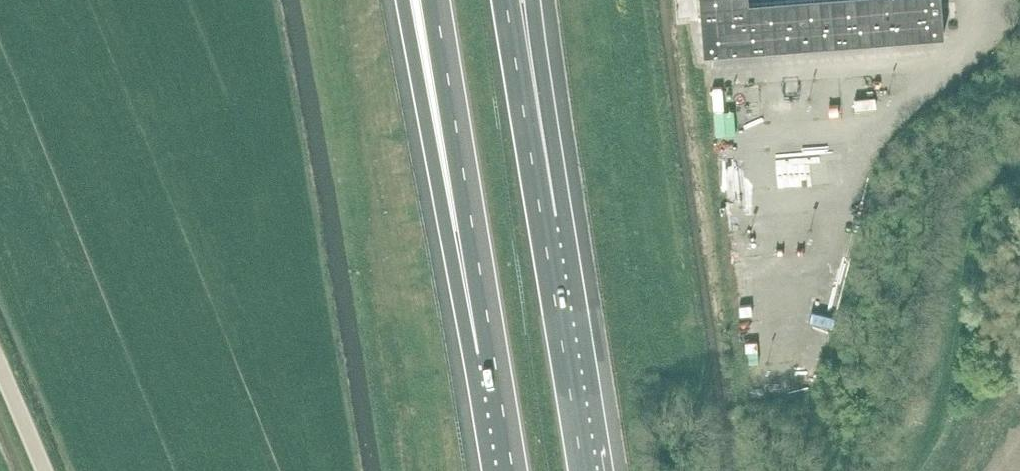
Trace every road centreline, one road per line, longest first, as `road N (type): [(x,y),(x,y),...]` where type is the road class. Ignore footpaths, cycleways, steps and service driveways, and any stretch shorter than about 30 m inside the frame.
road 1 (motorway): [(412,0),(496,363)]
road 2 (motorway): [(437,0),(496,363)]
road 3 (motorway): [(582,470),(526,118)]

